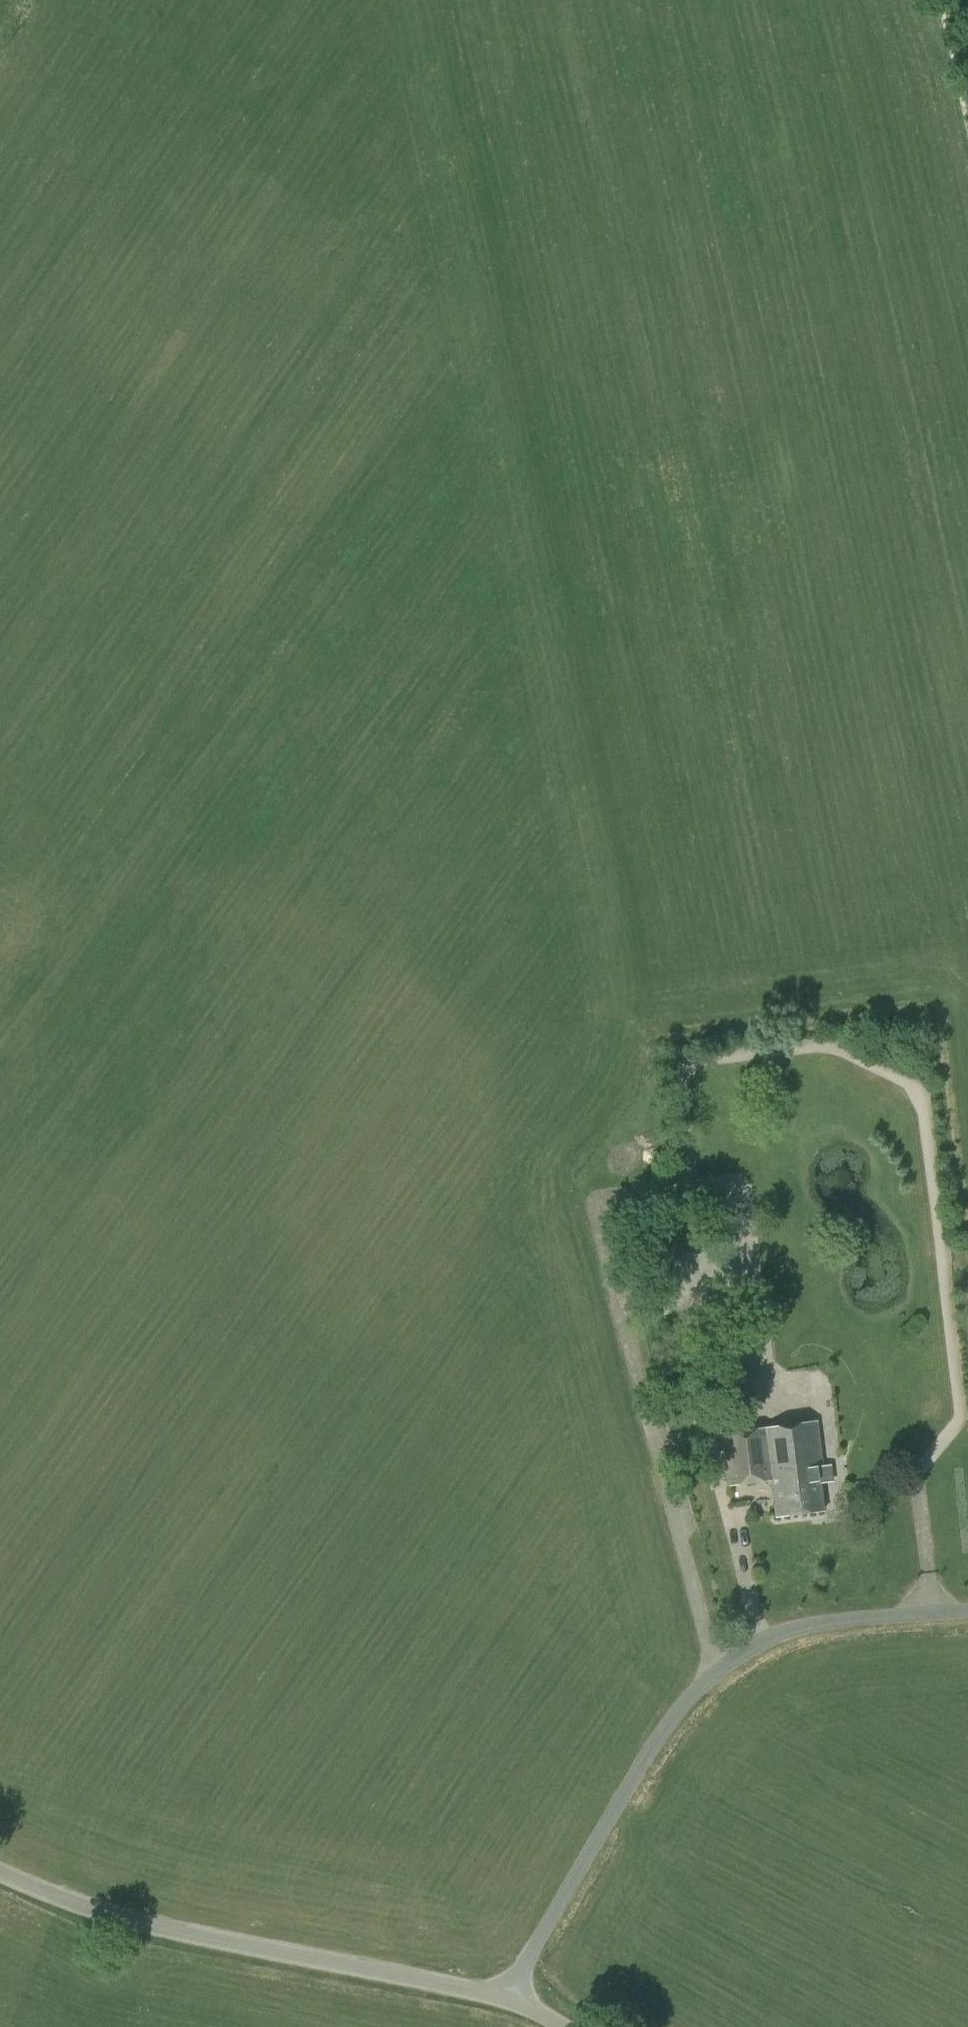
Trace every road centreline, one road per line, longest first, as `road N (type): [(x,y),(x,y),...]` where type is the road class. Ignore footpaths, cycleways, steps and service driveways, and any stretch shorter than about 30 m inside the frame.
road 1 (unclassified): [(504,2000),(673,1713),(698,1686),(756,1645),(827,1620),(967,1610)]
road 2 (unclassified): [(504,2000),(142,1923),(0,1870)]

